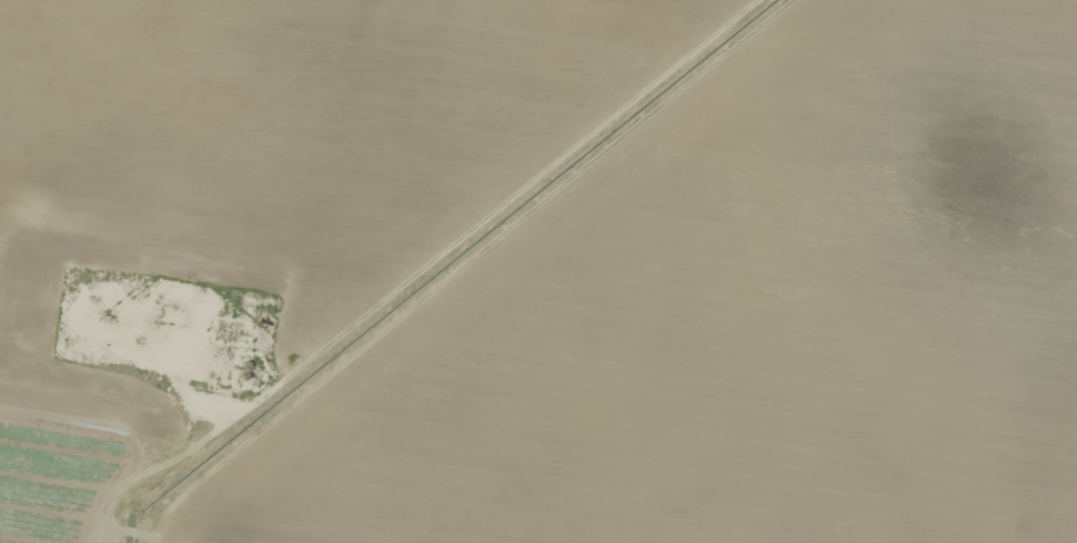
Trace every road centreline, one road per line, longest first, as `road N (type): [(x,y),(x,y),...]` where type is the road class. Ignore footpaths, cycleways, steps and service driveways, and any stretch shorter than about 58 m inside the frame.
road 1 (residential): [(862,0),(756,110),(449,322),(273,466),(168,526),(137,535),(120,525)]
road 2 (residential): [(722,0),(335,272),(190,362),(112,542)]

